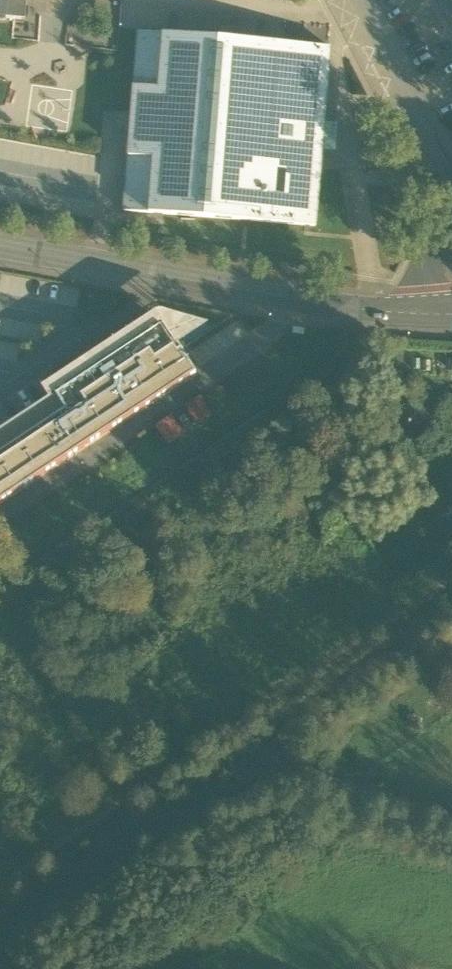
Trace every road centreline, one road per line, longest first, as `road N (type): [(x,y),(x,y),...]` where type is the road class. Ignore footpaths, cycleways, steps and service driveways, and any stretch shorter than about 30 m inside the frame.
road 1 (tertiary): [(451,310),(372,311),(0,245)]

